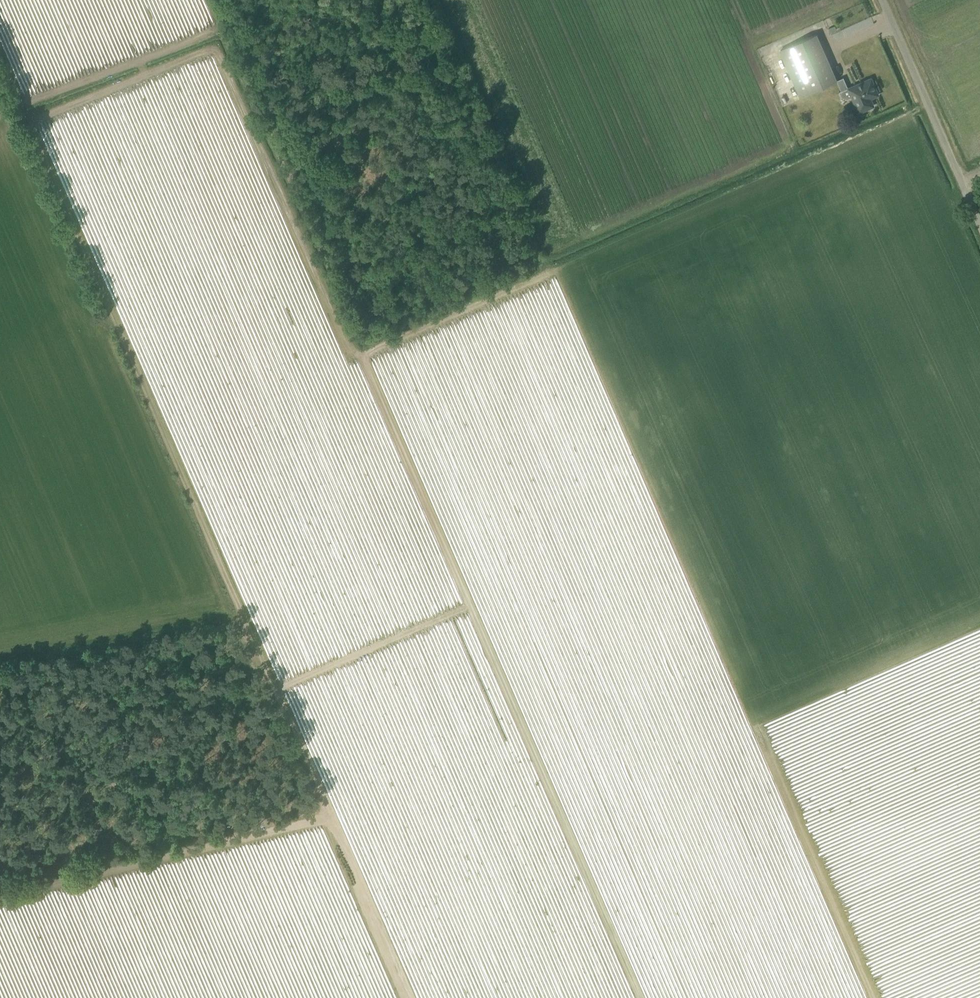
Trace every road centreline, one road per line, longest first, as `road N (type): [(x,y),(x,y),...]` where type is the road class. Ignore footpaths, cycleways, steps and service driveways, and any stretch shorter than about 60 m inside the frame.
road 1 (track): [(408,997),(0,47)]
road 2 (unclassified): [(979,217),(886,0)]

